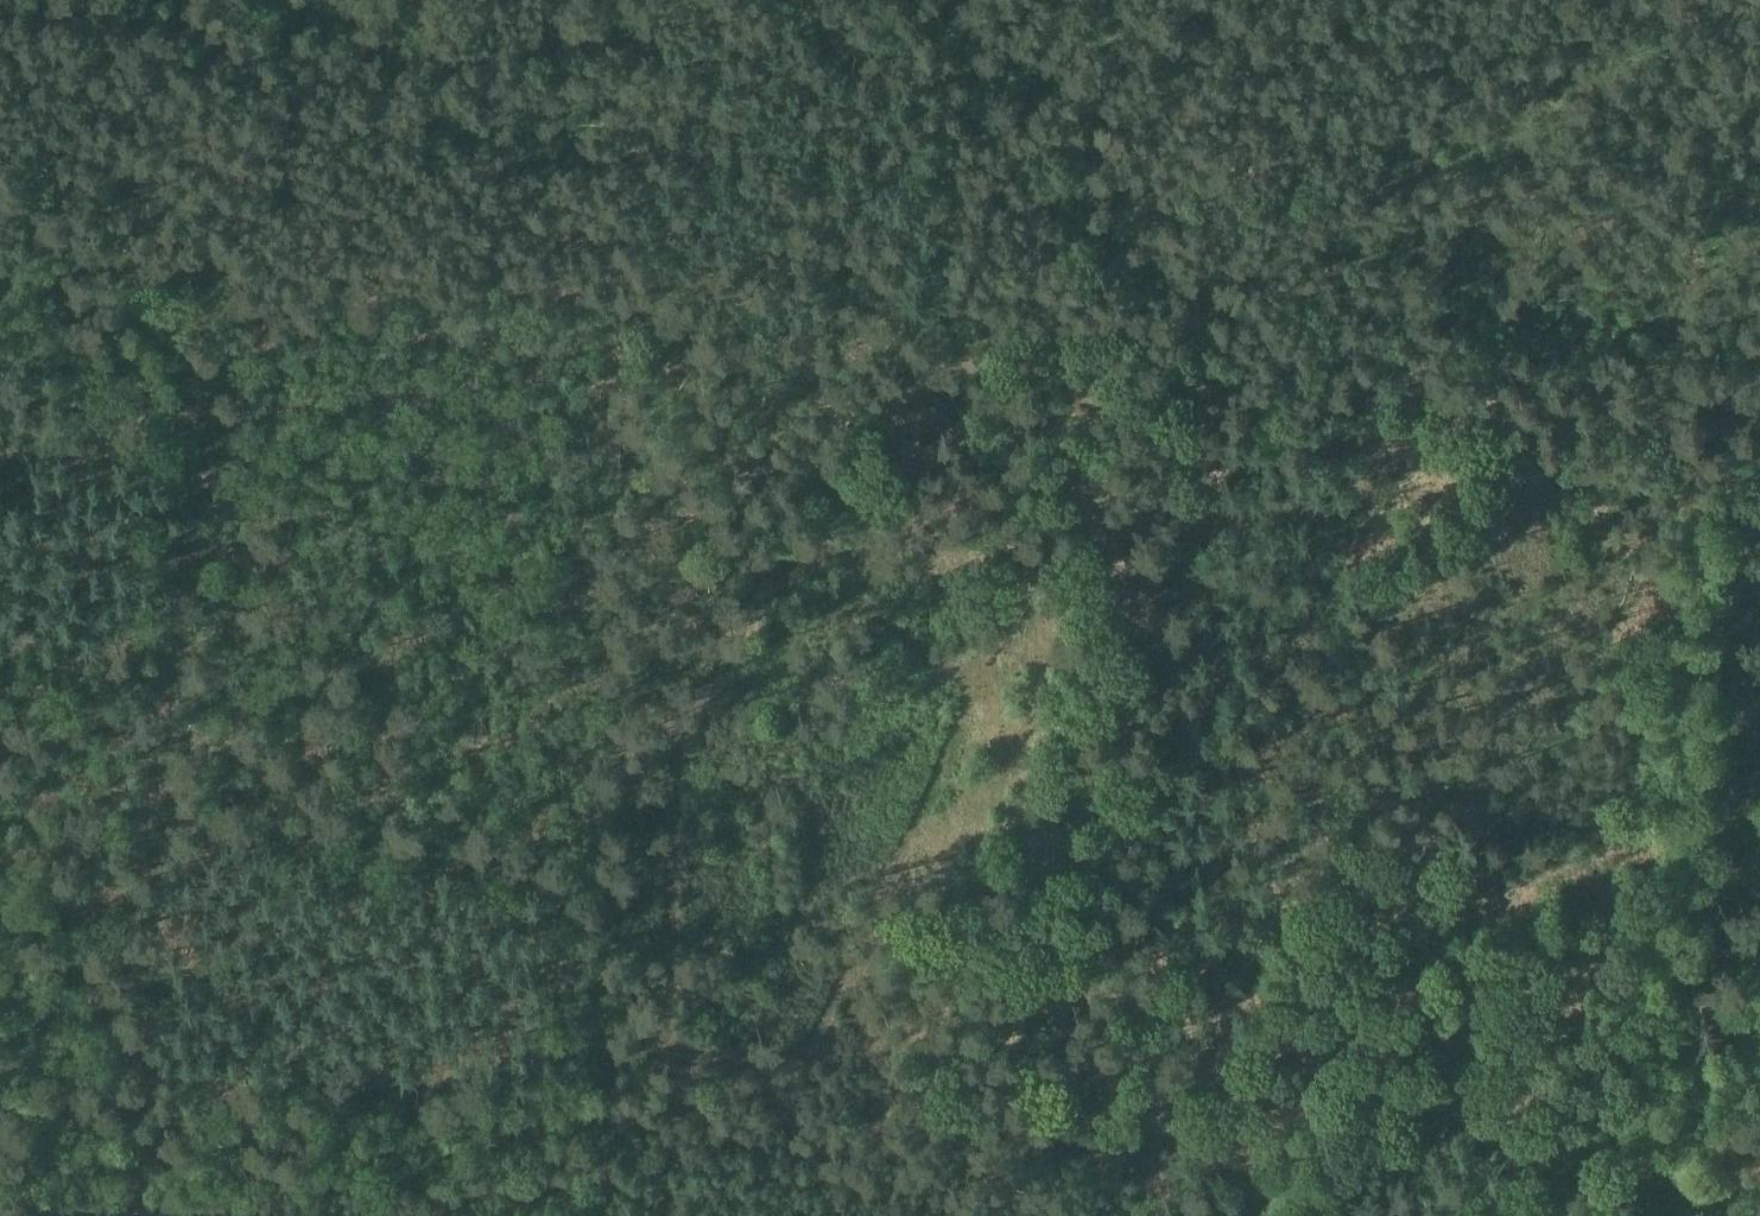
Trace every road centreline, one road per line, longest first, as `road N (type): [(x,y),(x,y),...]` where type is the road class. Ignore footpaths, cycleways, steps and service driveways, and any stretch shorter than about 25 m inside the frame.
road 1 (track): [(0,450),(332,399),(524,401),(694,357),(1079,372),(1158,380),(1182,390)]
road 2 (track): [(1136,1215),(1193,510),(1191,405),(1182,390)]
road 3 (track): [(1182,390),(1242,301),(1313,286),(1365,256),(1421,207),(1477,204),(1502,191),(1527,194),(1560,180),(1587,153),(1583,125),(1541,100),(1527,76),(1552,0)]
road 4 (track): [(1193,510),(1365,504),(1631,471),(1759,475)]

